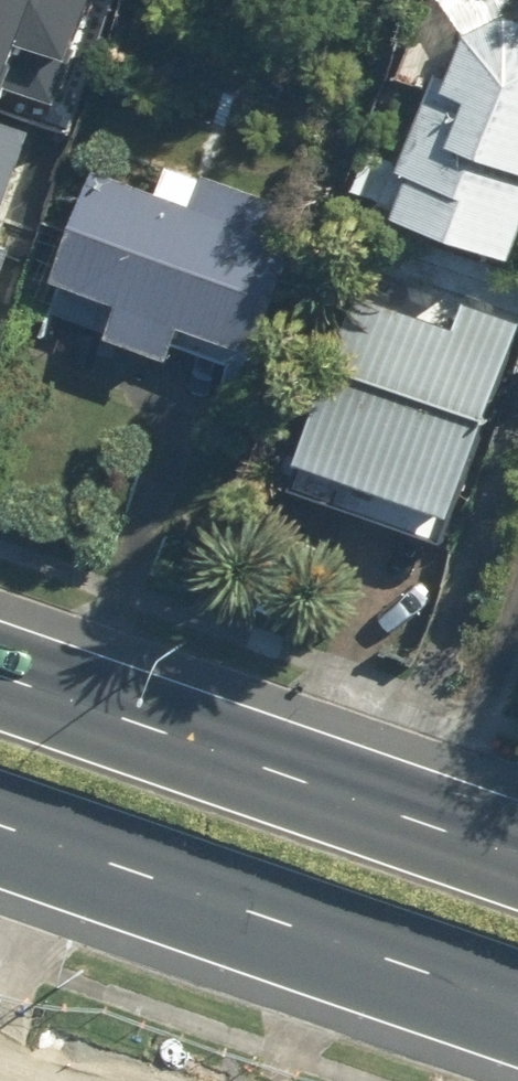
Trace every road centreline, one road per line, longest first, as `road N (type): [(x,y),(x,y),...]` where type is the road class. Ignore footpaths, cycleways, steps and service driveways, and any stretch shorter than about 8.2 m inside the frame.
road 1 (primary): [(0,663),(517,833)]
road 2 (primary): [(149,1080),(0,1027)]

